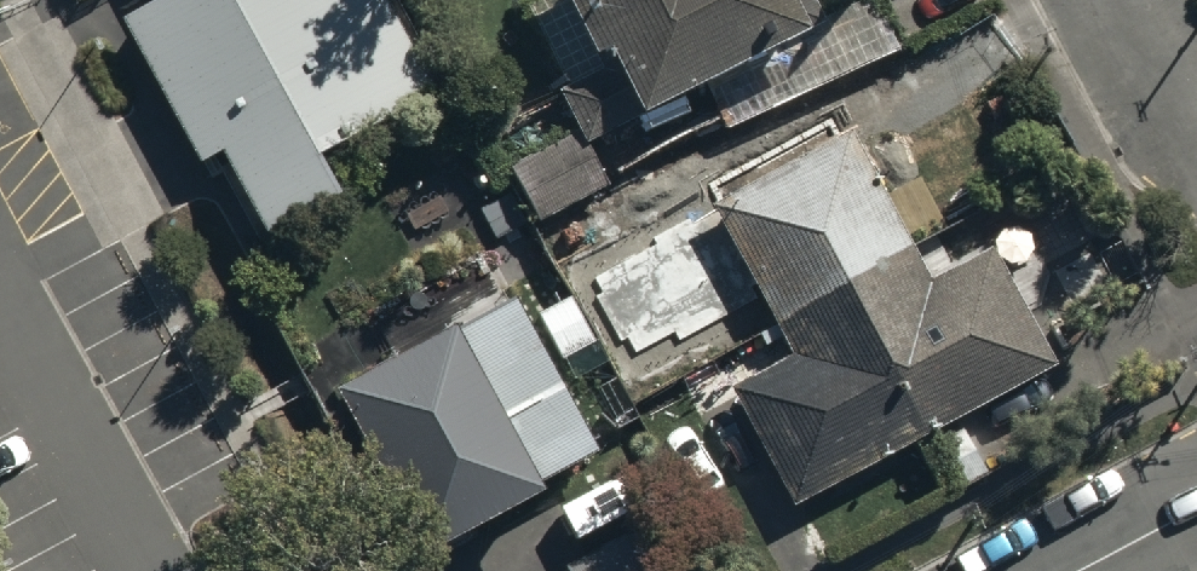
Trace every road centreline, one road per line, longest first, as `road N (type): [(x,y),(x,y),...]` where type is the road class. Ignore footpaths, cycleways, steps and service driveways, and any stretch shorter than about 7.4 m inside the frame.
road 1 (residential): [(1196,136),(1119,0)]
road 2 (residential): [(1079,570),(1196,508)]

